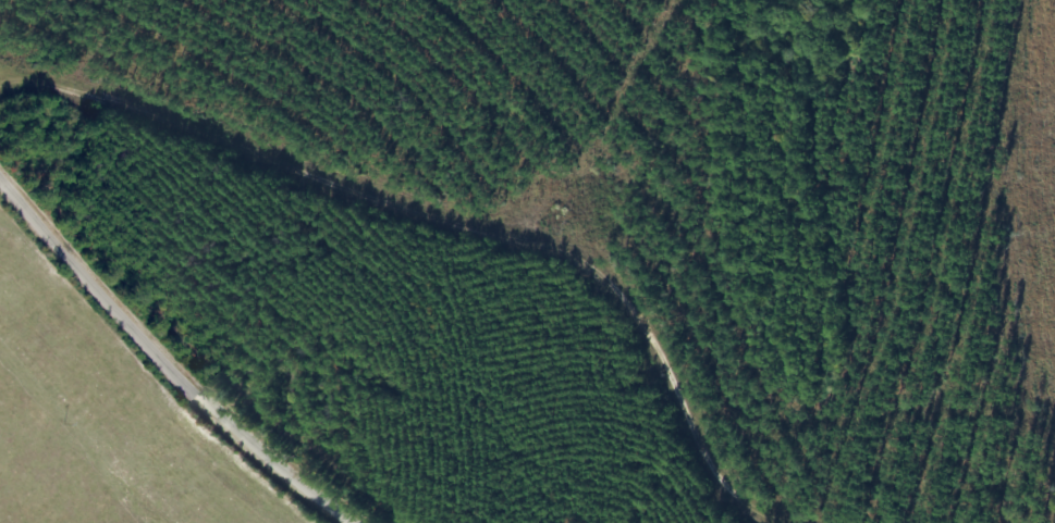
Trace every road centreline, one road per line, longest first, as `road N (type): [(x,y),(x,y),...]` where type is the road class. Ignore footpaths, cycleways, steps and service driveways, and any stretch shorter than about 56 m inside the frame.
road 1 (residential): [(874,522),(810,485),(513,225),(372,165),(206,112),(0,121)]
road 2 (residential): [(342,522),(201,399),(0,181)]

